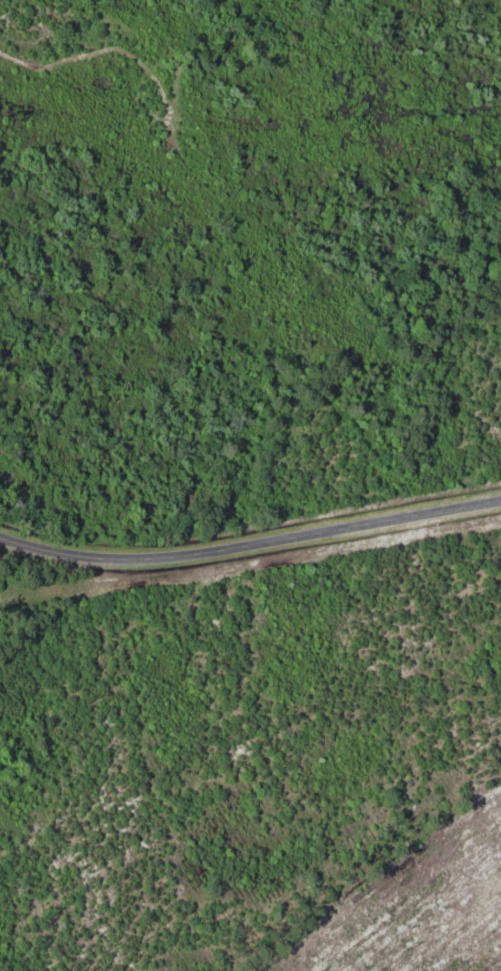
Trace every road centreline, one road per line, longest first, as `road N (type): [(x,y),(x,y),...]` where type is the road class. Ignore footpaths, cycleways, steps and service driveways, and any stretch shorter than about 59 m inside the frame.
road 1 (residential): [(0,537),(57,555),(149,559),(500,500)]

